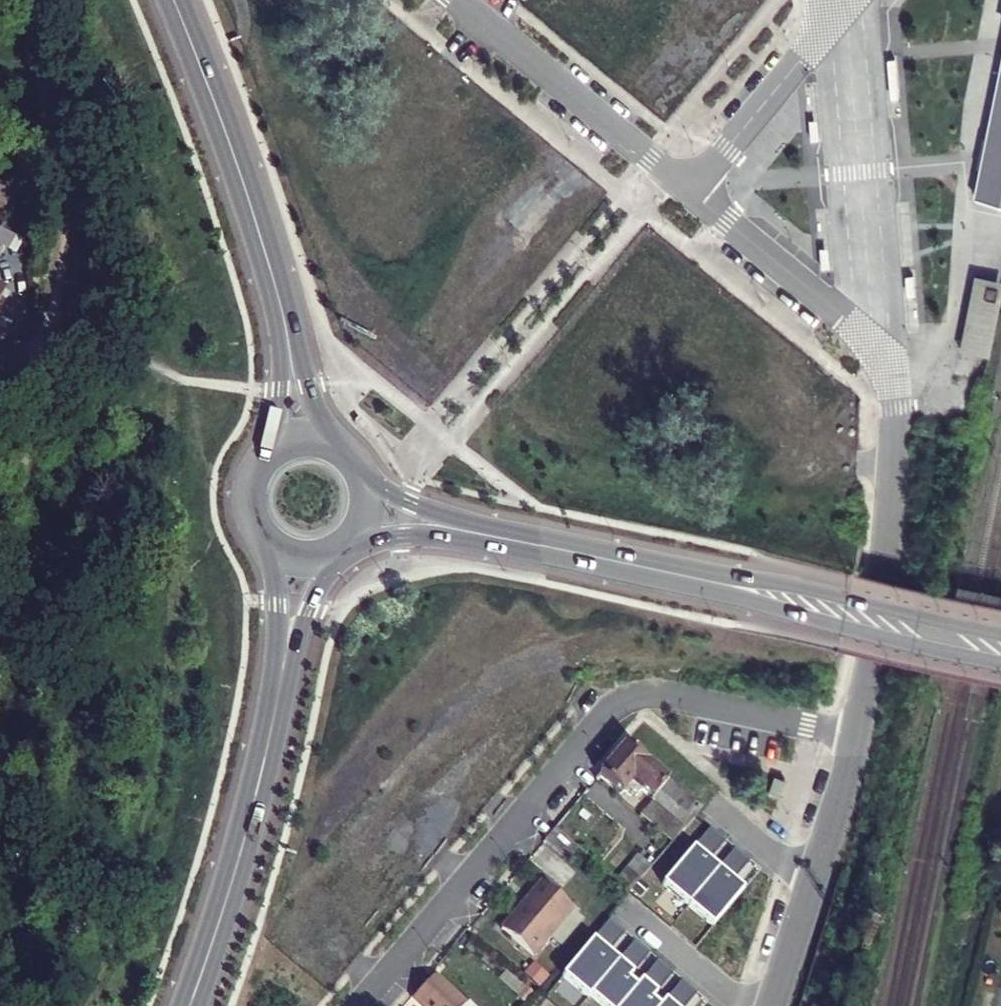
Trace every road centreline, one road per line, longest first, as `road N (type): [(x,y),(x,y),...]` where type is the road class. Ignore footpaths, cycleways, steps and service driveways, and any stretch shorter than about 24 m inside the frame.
road 1 (residential): [(358,1005),(603,716),(625,701),(657,694),(855,738)]
road 2 (unclassified): [(690,191),(872,339),(887,373),(894,423),(886,549),(855,738)]
road 3 (secondary): [(285,325),(230,145),(174,0)]
road 4 (secondary): [(668,571),(776,606),(1000,653)]
road 5 (secondary): [(1000,624),(803,585),(668,571)]
road 6 (tertiary): [(278,689),(242,844),(188,1005)]
road 7 (unclassified): [(458,0),(690,191)]
road 8 (residential): [(855,738),(771,1005)]
road 9 (unclassified): [(690,191),(840,8)]
road 10 (unclassified): [(840,8),(864,236)]
road 11 (secondary): [(492,535),(668,571)]
road 12 (tertiary): [(260,535),(275,599),(278,689)]
road 13 (tertiary): [(278,689),(337,550)]
road 14 (secondary): [(492,535),(400,497),(360,467)]
road 15 (secondary): [(348,542),(410,531),(492,535)]
road 16 (secondary): [(340,447),(285,325)]
road 17 (secondary): [(285,325),(282,402),(269,450)]

